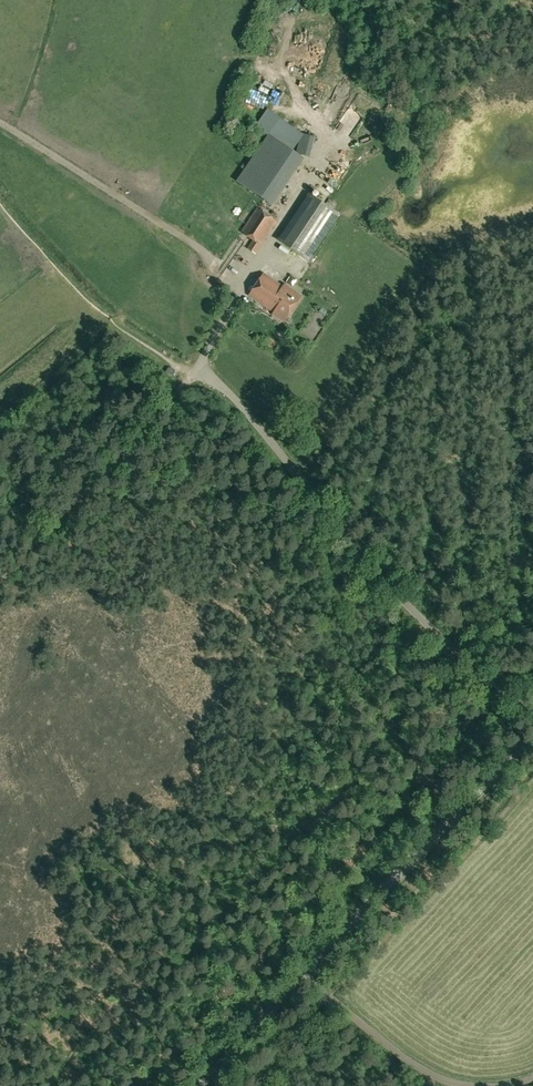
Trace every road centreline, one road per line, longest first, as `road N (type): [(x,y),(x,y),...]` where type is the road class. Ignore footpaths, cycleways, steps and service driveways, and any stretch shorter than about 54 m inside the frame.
road 1 (tertiary): [(203,1085),(532,734)]
road 2 (track): [(200,370),(228,391),(410,606),(474,664)]
road 3 (track): [(0,577),(200,370)]
road 4 (track): [(210,262),(0,124)]

